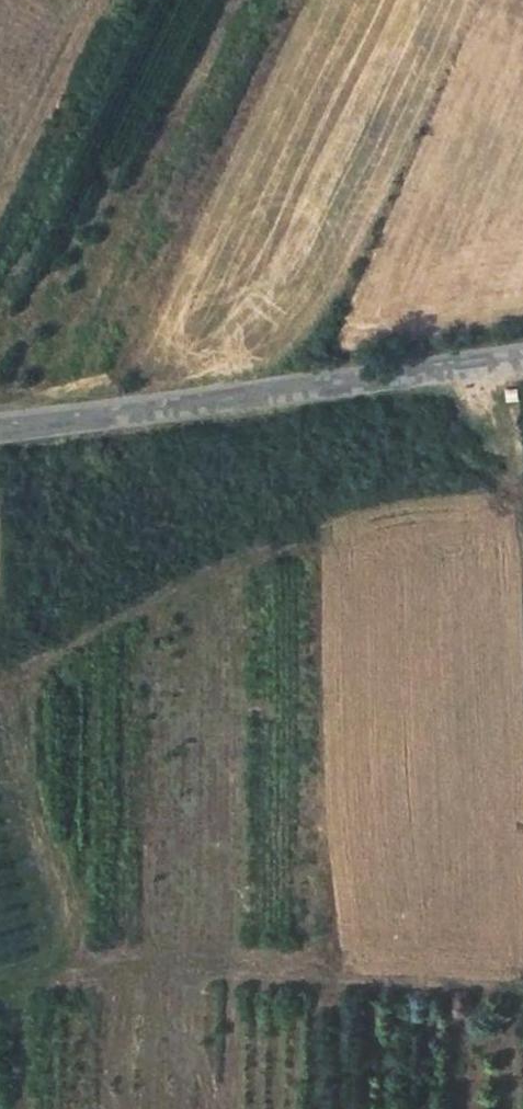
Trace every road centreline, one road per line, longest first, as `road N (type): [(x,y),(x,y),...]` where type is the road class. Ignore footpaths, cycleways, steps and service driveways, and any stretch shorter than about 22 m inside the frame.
road 1 (unclassified): [(0,426),(522,359)]

